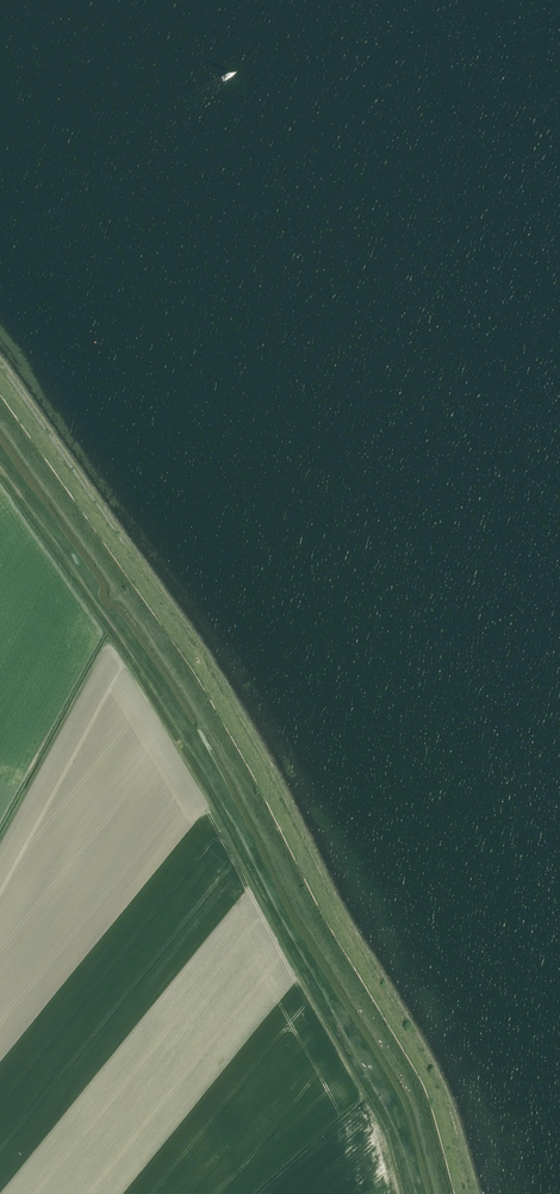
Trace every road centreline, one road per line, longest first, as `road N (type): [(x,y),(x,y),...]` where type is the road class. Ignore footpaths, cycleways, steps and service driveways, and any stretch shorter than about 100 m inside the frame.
road 1 (track): [(417,1193),(371,1066),(289,936),(173,704),(0,453)]

